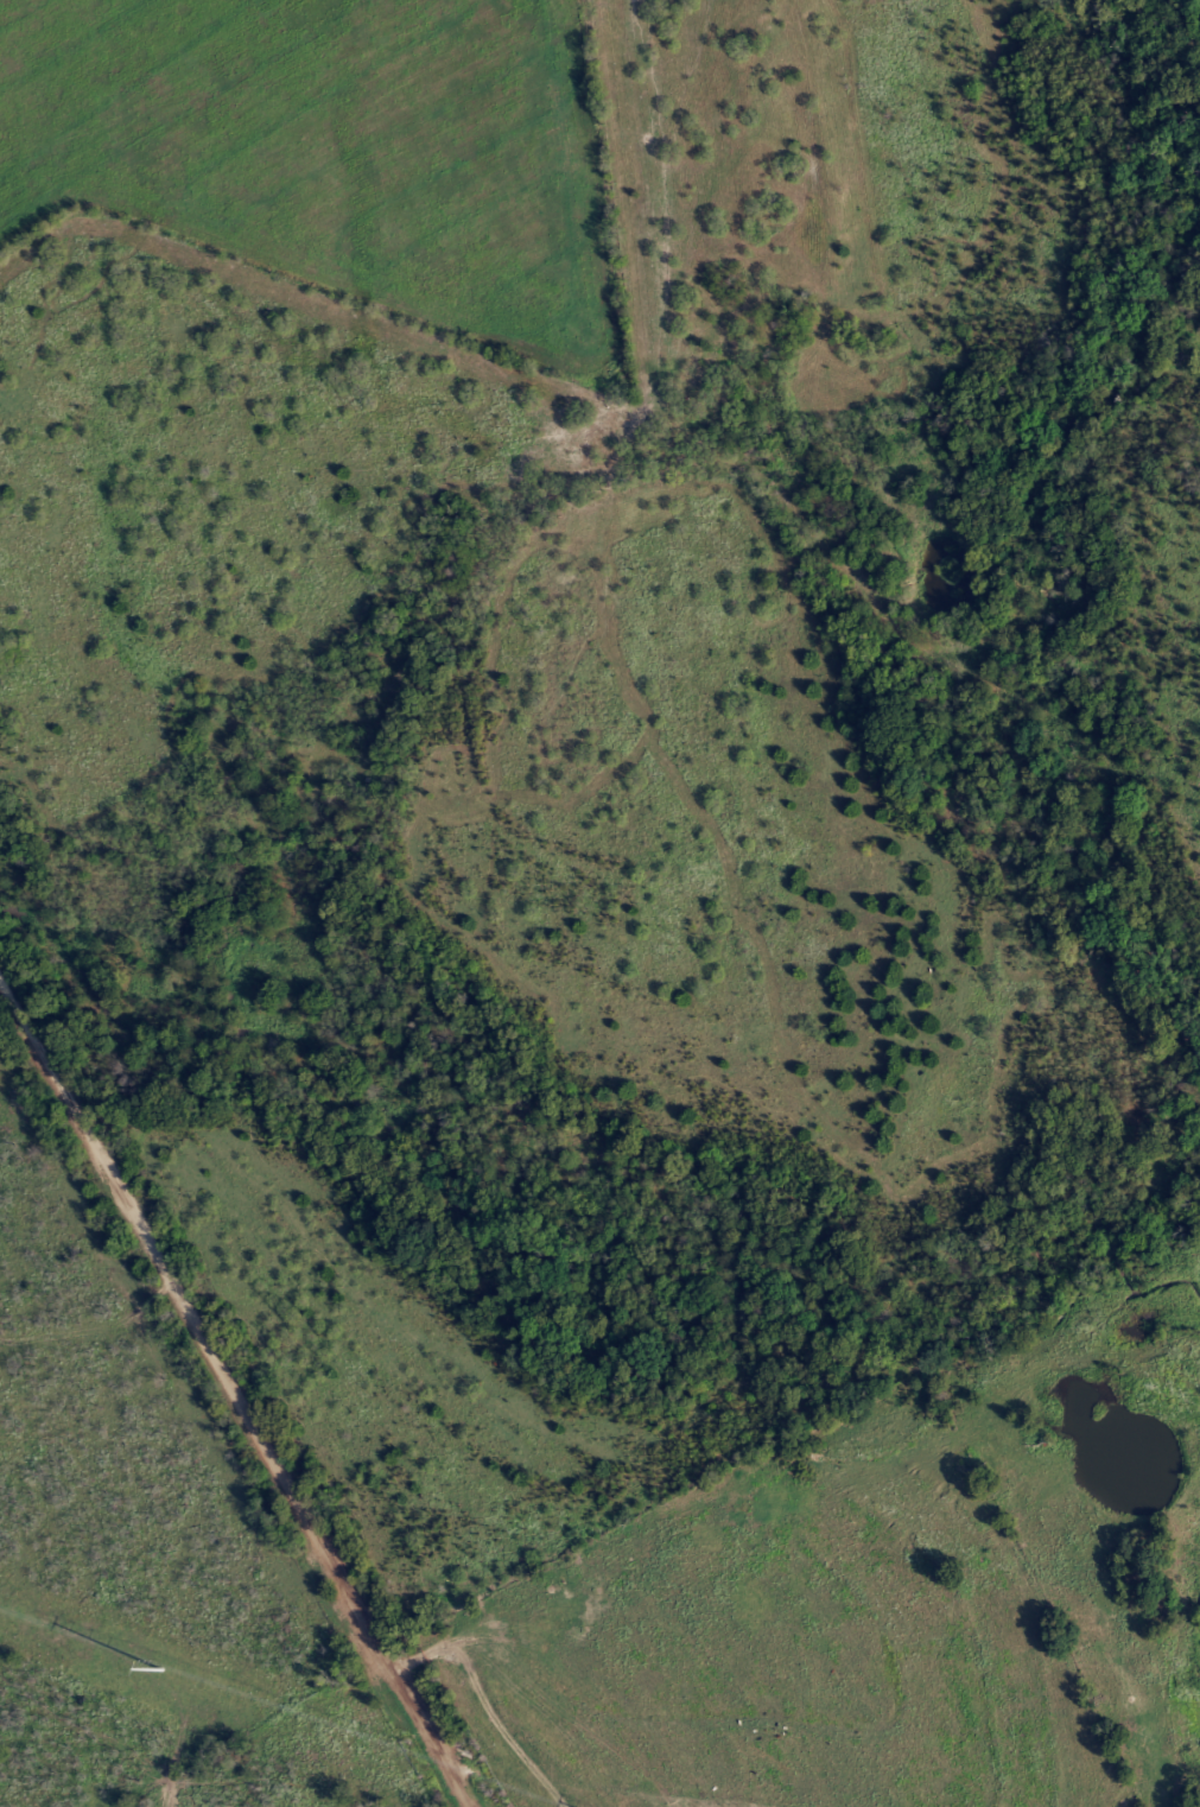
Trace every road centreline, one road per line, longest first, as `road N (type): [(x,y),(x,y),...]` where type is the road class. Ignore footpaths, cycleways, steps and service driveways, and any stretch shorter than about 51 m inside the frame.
road 1 (residential): [(475,1806),(0,976)]
road 2 (residential): [(392,1663),(465,1636),(497,1649),(513,1665),(574,1806)]

